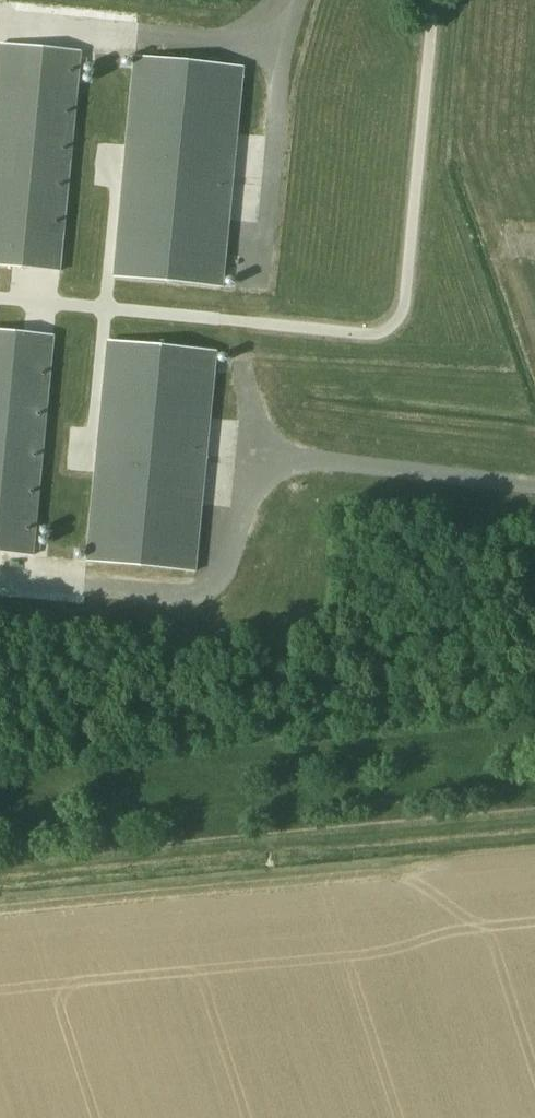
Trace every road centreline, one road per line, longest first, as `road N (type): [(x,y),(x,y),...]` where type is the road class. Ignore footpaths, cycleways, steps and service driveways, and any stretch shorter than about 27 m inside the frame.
road 1 (track): [(426,0),(433,18),(404,304),(389,328),(376,334),(0,298)]
road 2 (track): [(0,570),(208,587),(253,487),(309,458),(534,484)]
road 3 (track): [(529,863),(0,914)]
road 4 (track): [(0,25),(263,52),(276,60),(283,76),(260,276)]
road 5 (track): [(120,156),(90,458)]
road 6 (track): [(304,460),(257,425),(240,364)]

